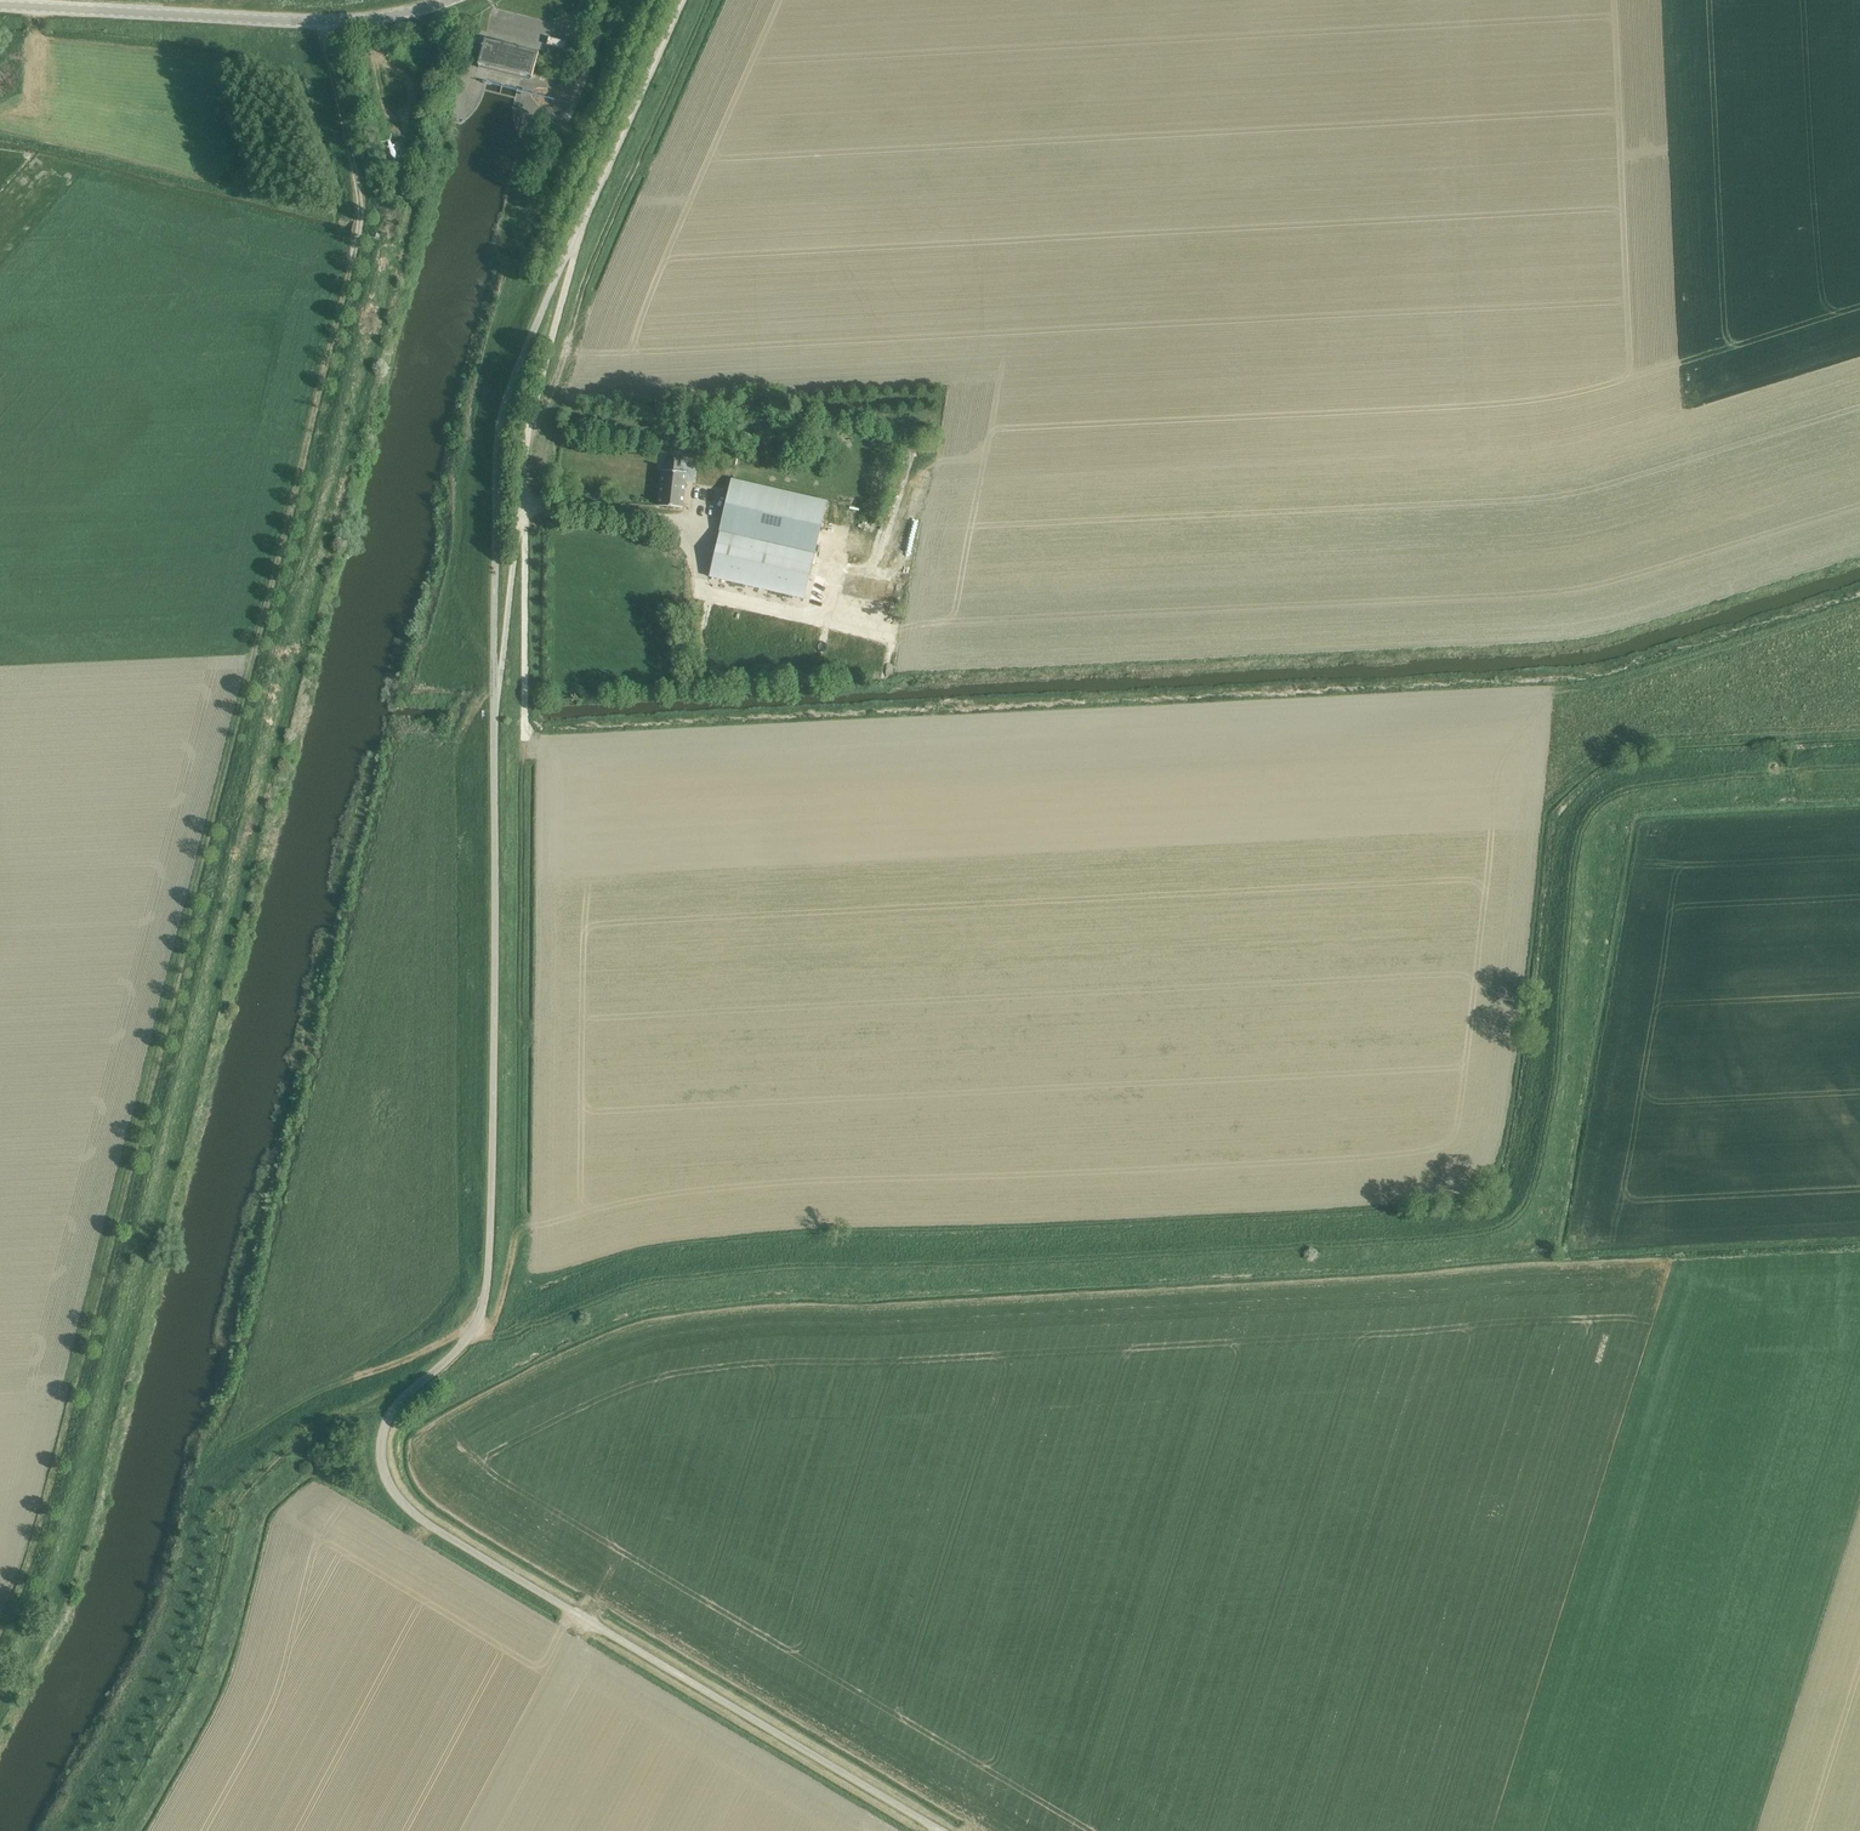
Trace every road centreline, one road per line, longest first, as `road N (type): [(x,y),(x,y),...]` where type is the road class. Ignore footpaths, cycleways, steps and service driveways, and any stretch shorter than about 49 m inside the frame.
road 1 (unclassified): [(940,1830),(429,1524),(384,1472),(390,1417),(473,1332),(485,1290),(495,700)]
road 2 (track): [(325,22),(359,223),(261,633)]
road 3 (unclassified): [(495,700),(500,424),(573,250)]
road 4 (unclassified): [(495,700),(527,460),(573,250)]
road 5 (tertiary): [(0,7),(286,22)]
road 6 (unclassified): [(573,250),(683,0)]
road 7 (track): [(364,20),(396,123),(413,100),(386,62)]
road 8 (tertiary): [(448,0),(364,20),(286,22)]

